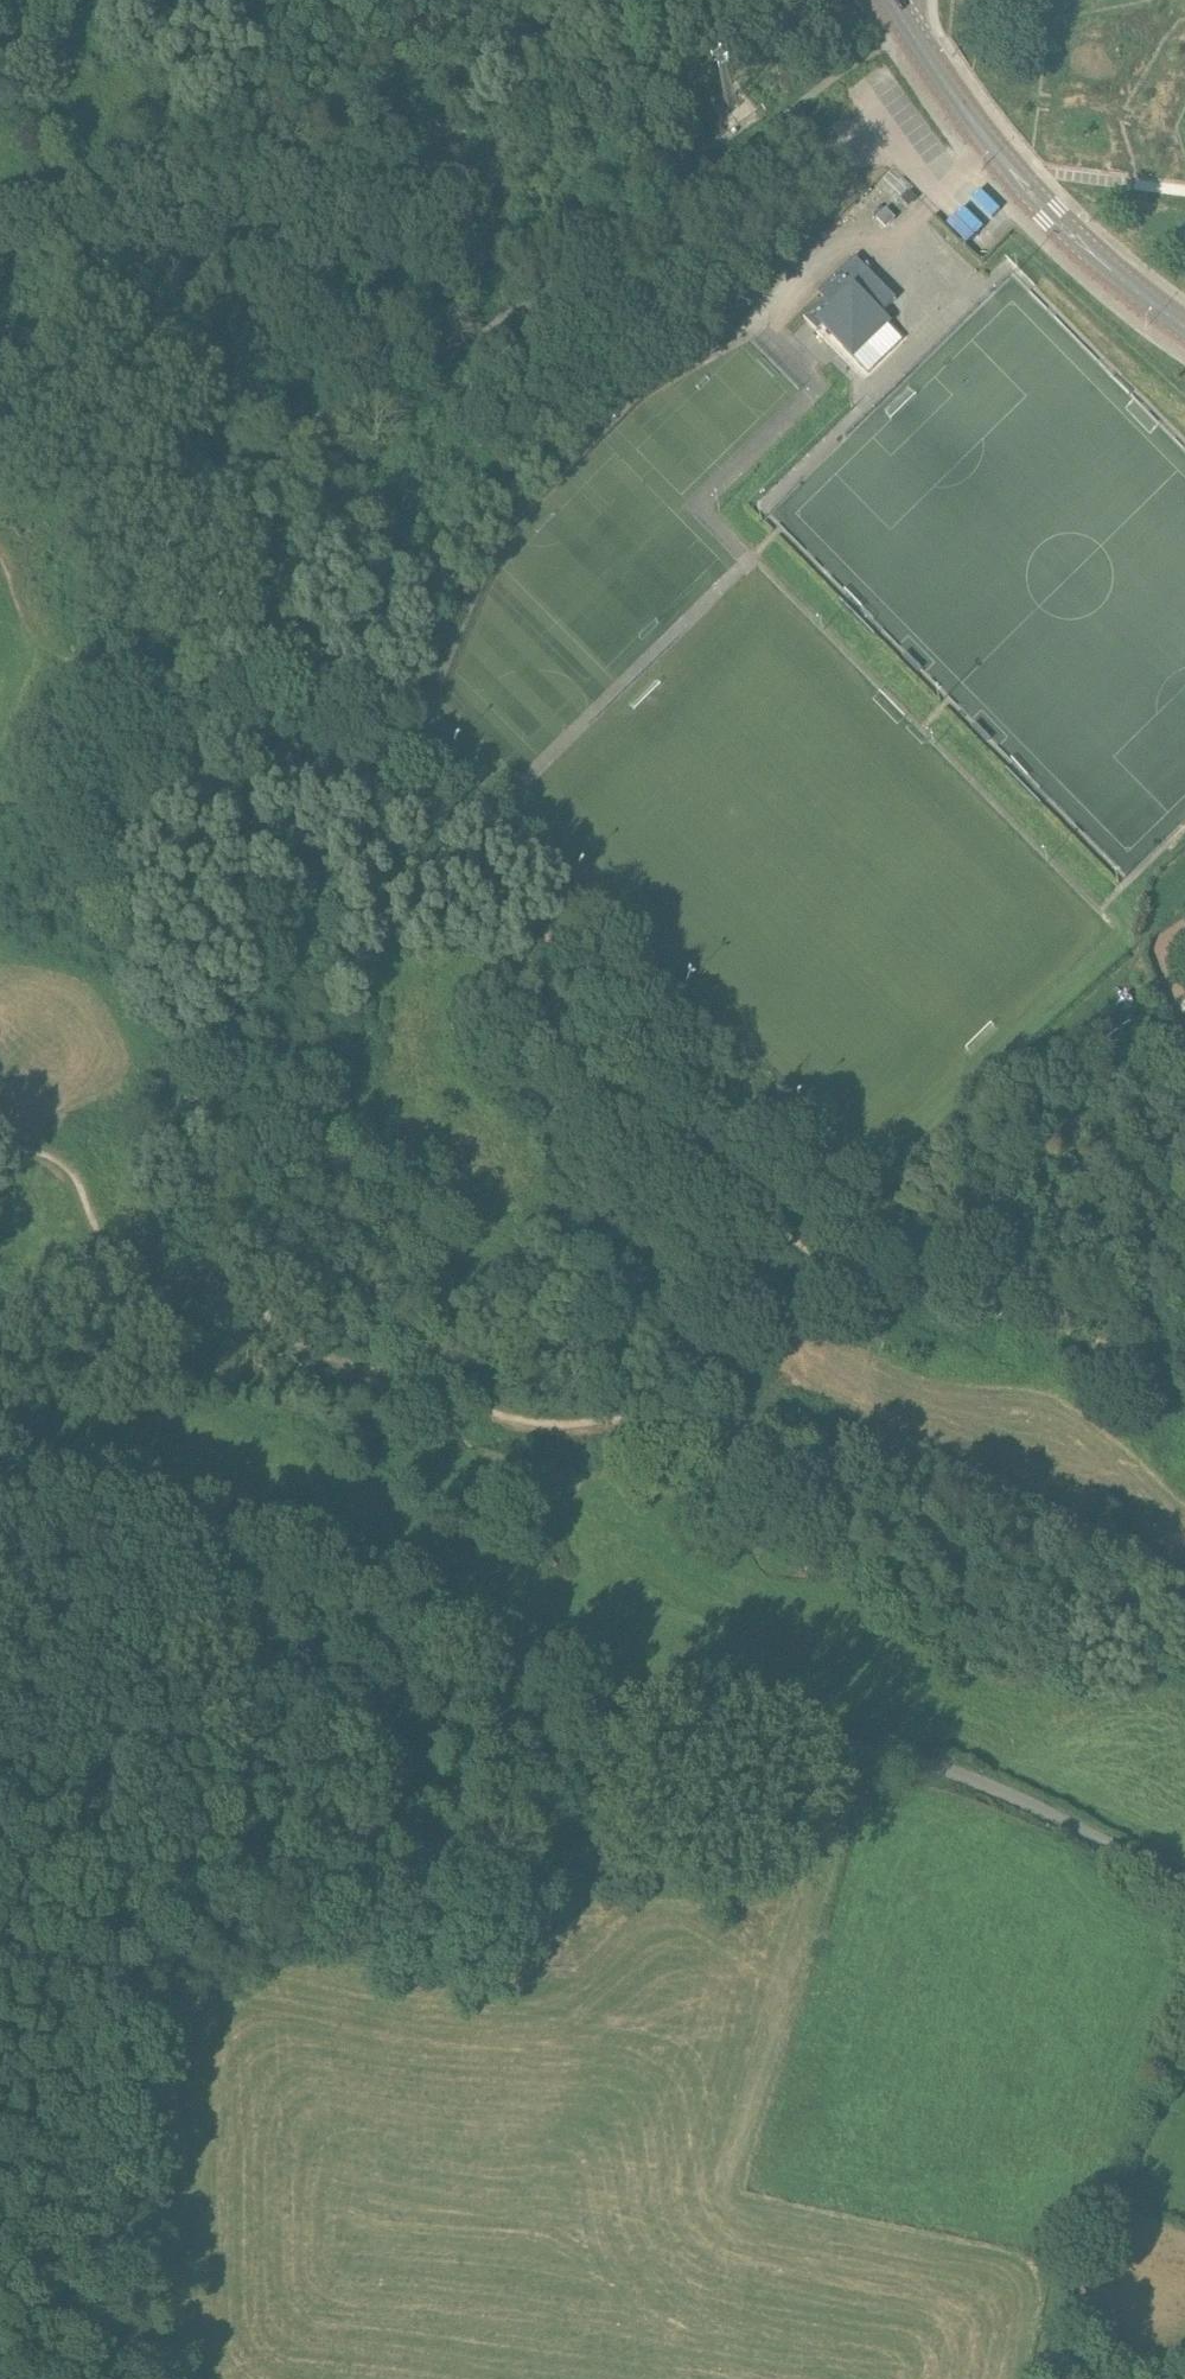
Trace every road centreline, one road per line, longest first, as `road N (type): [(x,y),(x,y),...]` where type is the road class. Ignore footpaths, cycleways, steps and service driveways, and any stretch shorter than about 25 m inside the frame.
road 1 (tertiary): [(1184,326),(1050,213),(960,105),(890,0)]

